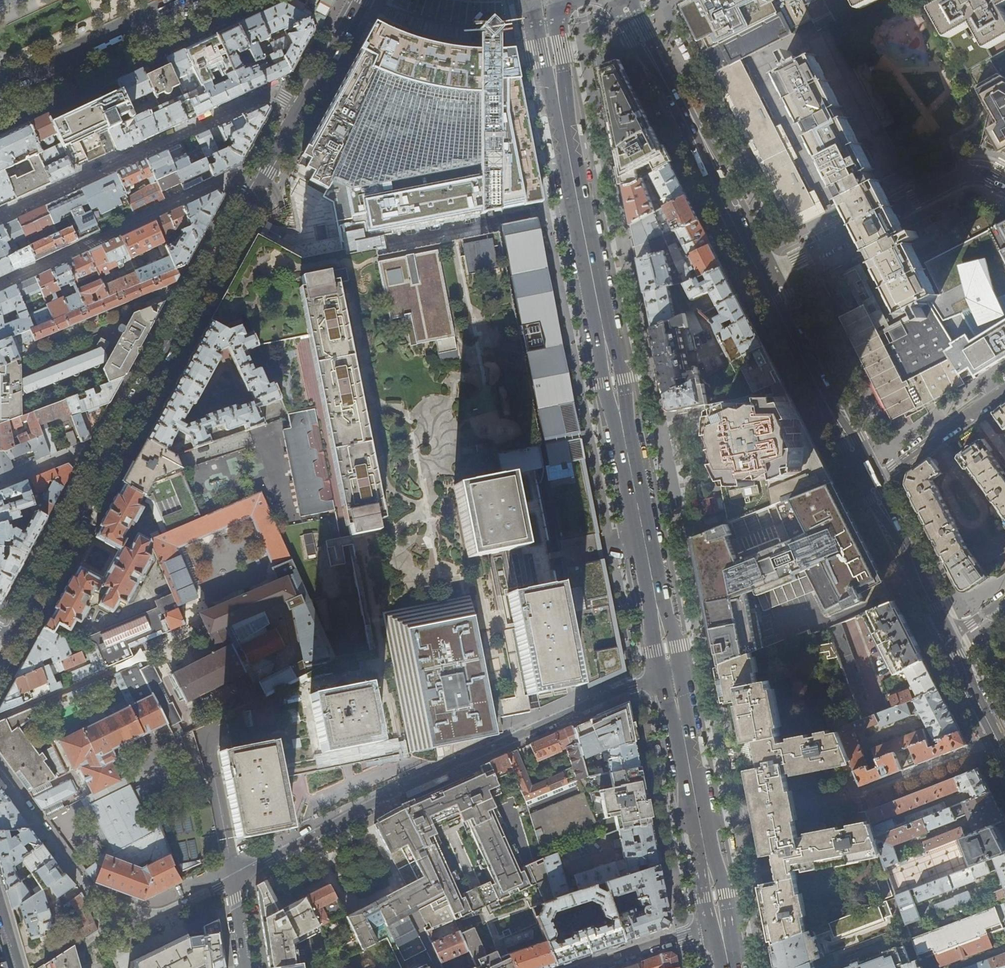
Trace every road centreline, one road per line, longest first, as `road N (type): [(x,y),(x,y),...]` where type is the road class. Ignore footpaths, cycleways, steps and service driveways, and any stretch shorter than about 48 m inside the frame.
road 1 (primary): [(544,13),(673,675)]
road 2 (tertiary): [(14,637),(302,108)]
road 3 (residential): [(233,881),(450,765),(673,675)]
road 4 (residential): [(302,108),(266,95),(0,218)]
road 5 (secondary): [(762,273),(629,14)]
road 6 (residential): [(1004,185),(965,172),(762,273)]
road 7 (primary): [(673,675),(721,924)]
road 8 (secondary): [(869,484),(762,273)]
road 9 (primary): [(0,86),(182,0)]
road 10 (secondary): [(948,637),(869,484)]
road 11 (residential): [(869,484),(1004,390)]
road 12 (residential): [(721,924),(586,967)]
road 13 (secondary): [(1004,753),(948,637)]
road 14 (tertiary): [(302,108),(364,0)]

